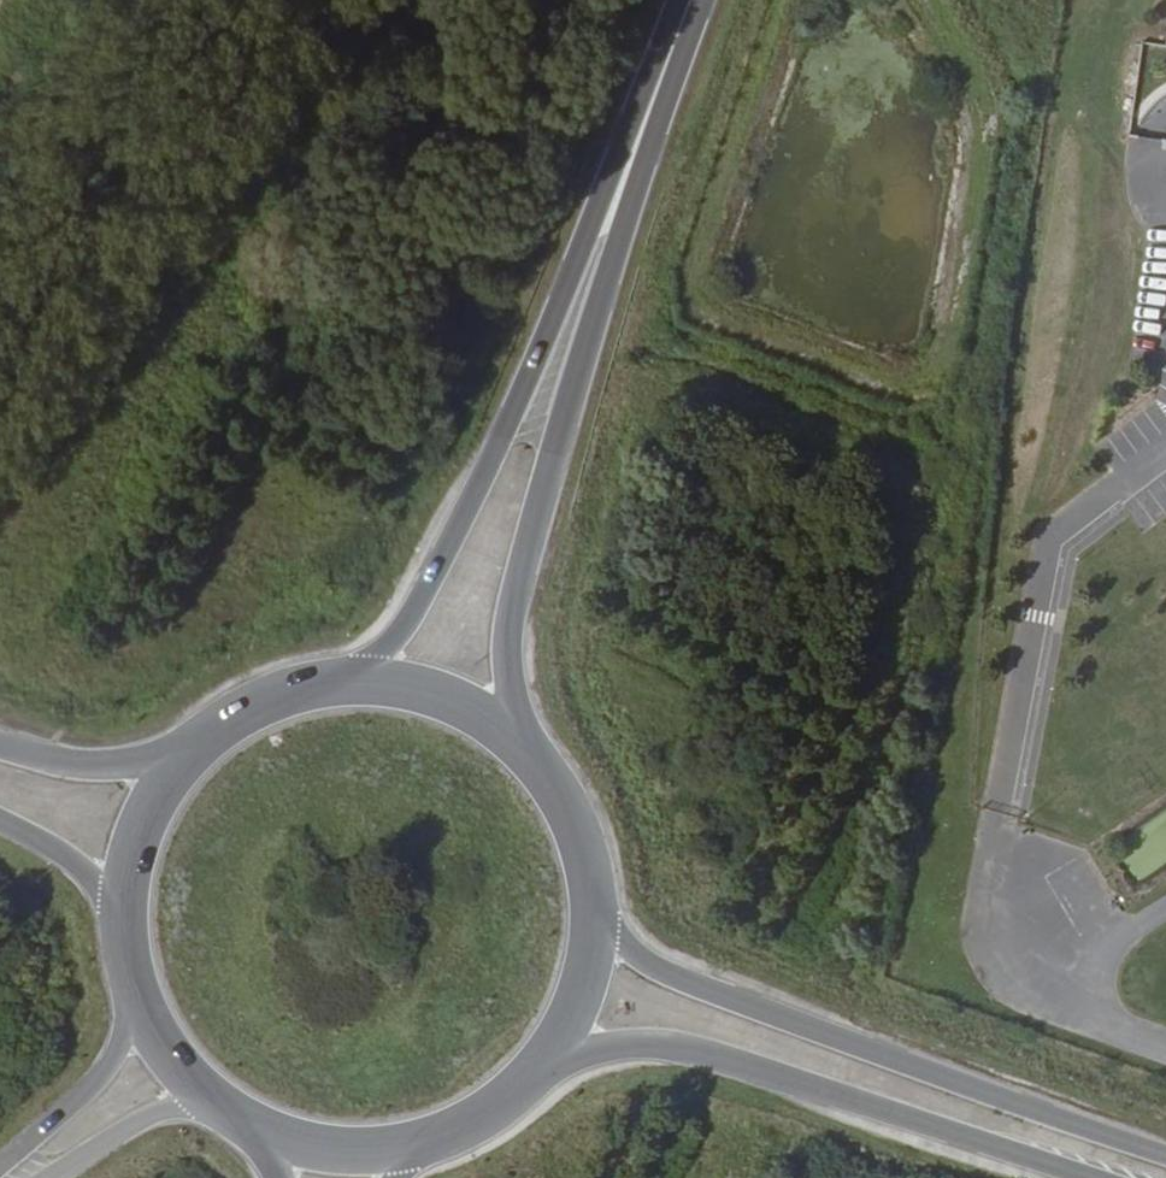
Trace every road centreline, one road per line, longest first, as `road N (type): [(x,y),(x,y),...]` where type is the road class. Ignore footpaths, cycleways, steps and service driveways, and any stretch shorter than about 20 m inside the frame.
road 1 (primary): [(524,755),(510,671),(516,588),(642,128)]
road 2 (primary): [(1165,1153),(660,976),(618,949),(586,911)]
road 3 (primary): [(642,128),(415,613),(349,680)]
road 4 (primary): [(534,1061),(598,1045),(655,1045),(1013,1157)]
road 5 (tertiary): [(128,986),(105,1058),(0,1159)]
road 6 (primary): [(349,680),(283,690),(223,718),(173,762)]
road 7 (primary): [(524,755),(444,699),(349,680)]
road 8 (tertiary): [(45,1177),(134,1122),(221,1109)]
road 9 (primary): [(173,762),(92,772),(0,751)]
road 10 (primary): [(586,911),(569,827),(524,755)]
road 11 (primary): [(173,762),(131,834),(117,916)]
road 12 (primary): [(534,1061),(573,991),(586,911)]
road 13 (primary): [(128,986),(181,1076),(221,1109)]
road 14 (primary): [(404,1143),(476,1113),(534,1061)]
road 15 (primary): [(256,1128),(329,1148),(404,1143)]
road 16 (primary): [(0,826),(117,916)]
road 17 (primary): [(691,0),(642,128)]

